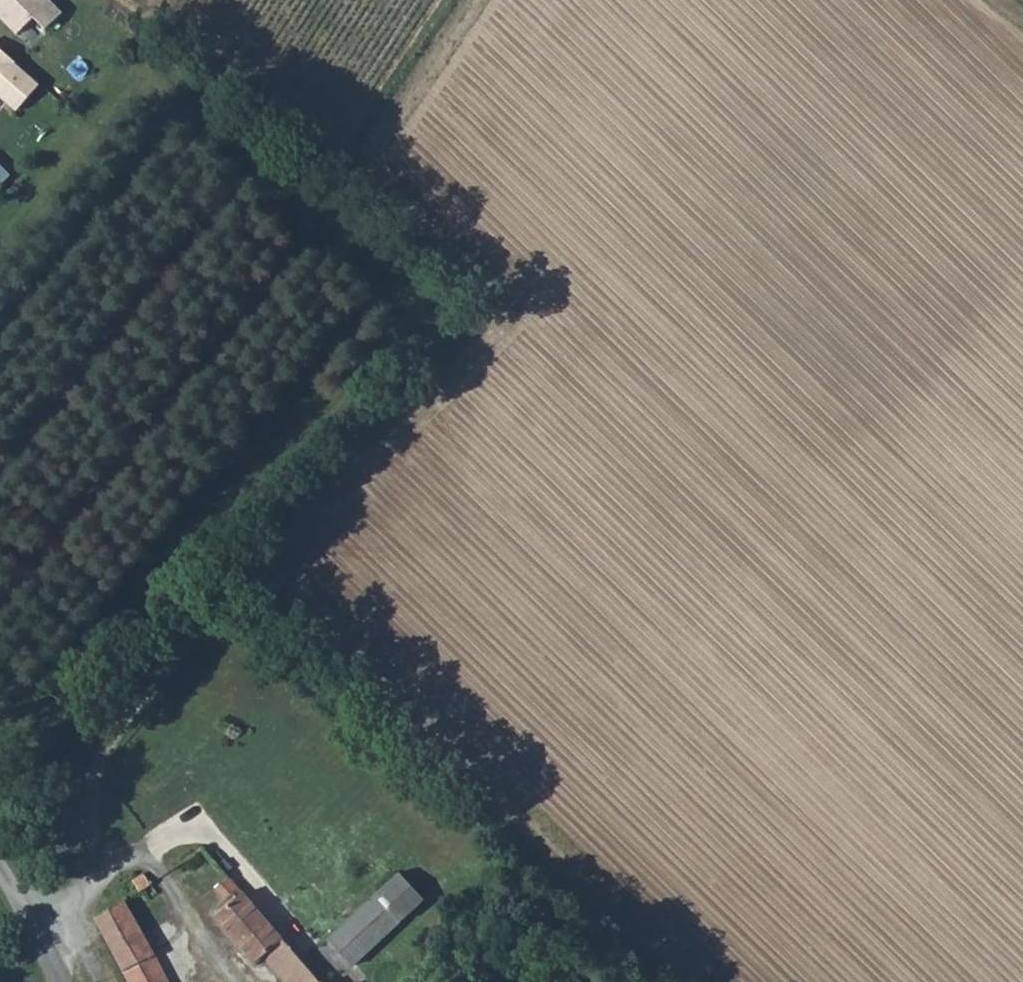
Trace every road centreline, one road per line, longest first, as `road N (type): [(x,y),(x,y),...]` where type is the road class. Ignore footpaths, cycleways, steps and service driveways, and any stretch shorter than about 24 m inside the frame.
road 1 (track): [(142,0),(302,110),(347,125),(366,114),(441,0)]
road 2 (unclassified): [(0,857),(62,981)]

